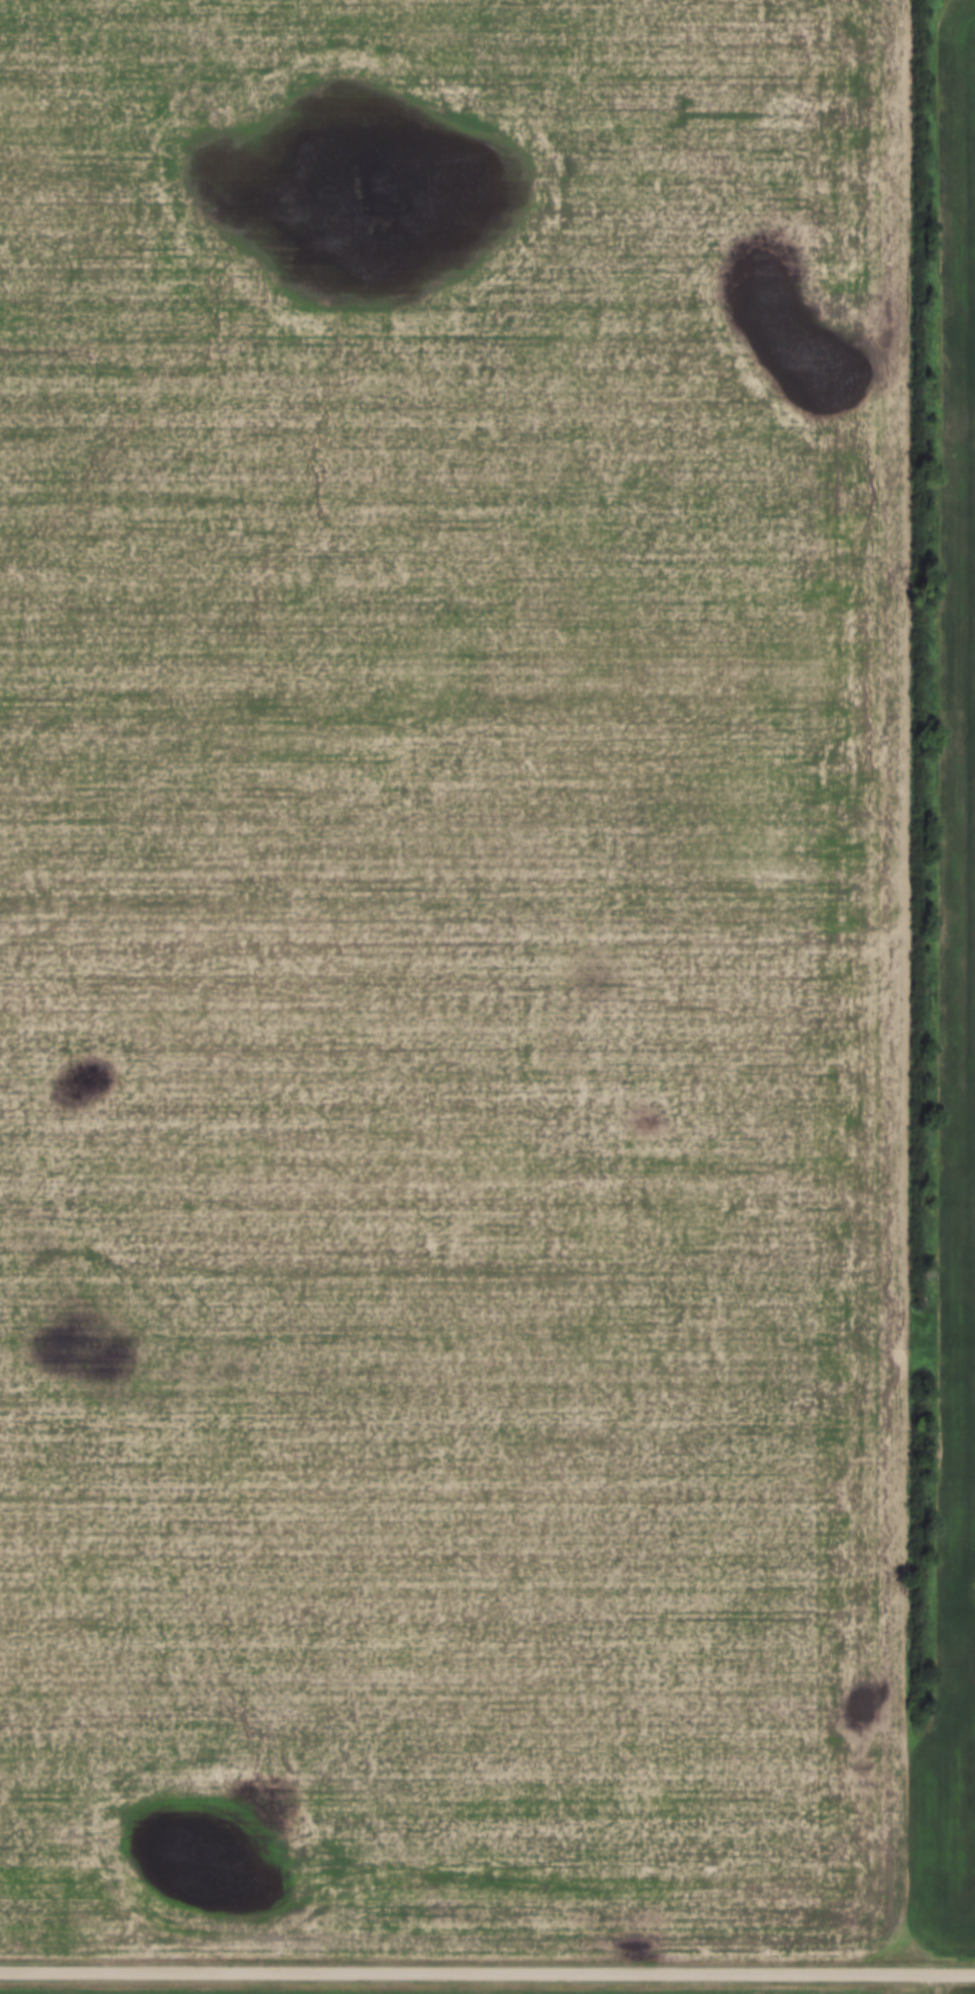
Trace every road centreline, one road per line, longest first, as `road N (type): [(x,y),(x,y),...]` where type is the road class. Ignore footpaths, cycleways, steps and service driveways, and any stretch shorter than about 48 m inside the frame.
road 1 (residential): [(0,1970),(974,1972)]

